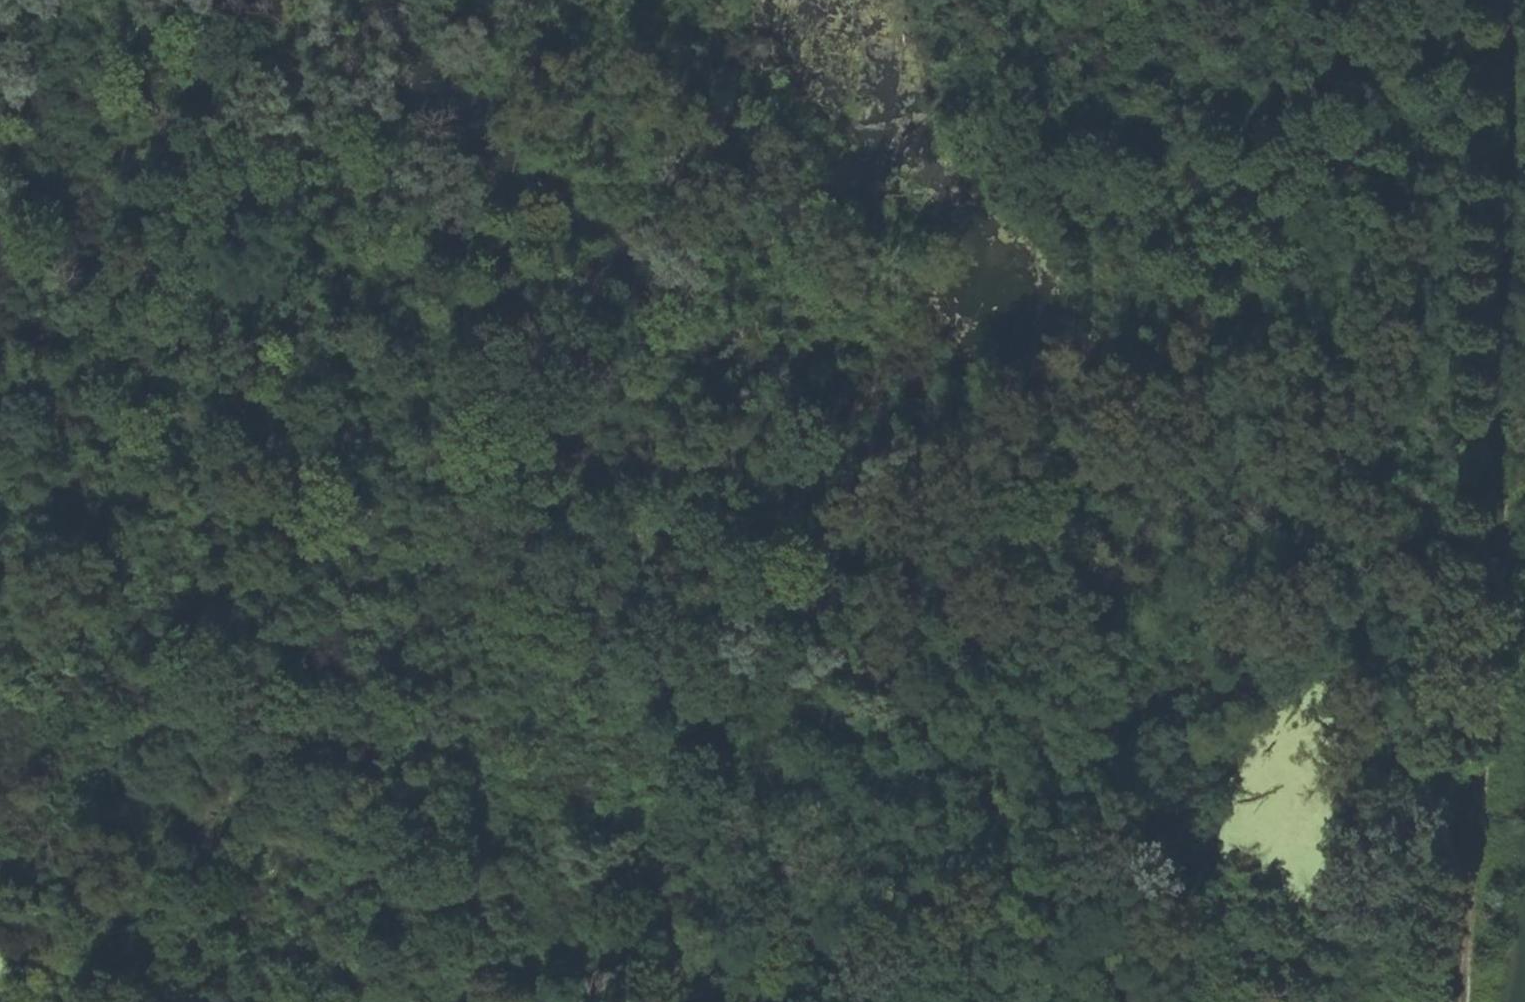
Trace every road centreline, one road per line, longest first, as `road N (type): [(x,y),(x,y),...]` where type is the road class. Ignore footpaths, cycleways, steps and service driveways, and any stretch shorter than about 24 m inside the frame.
road 1 (track): [(1461,1001),(1502,575),(1497,315),(1512,0)]

